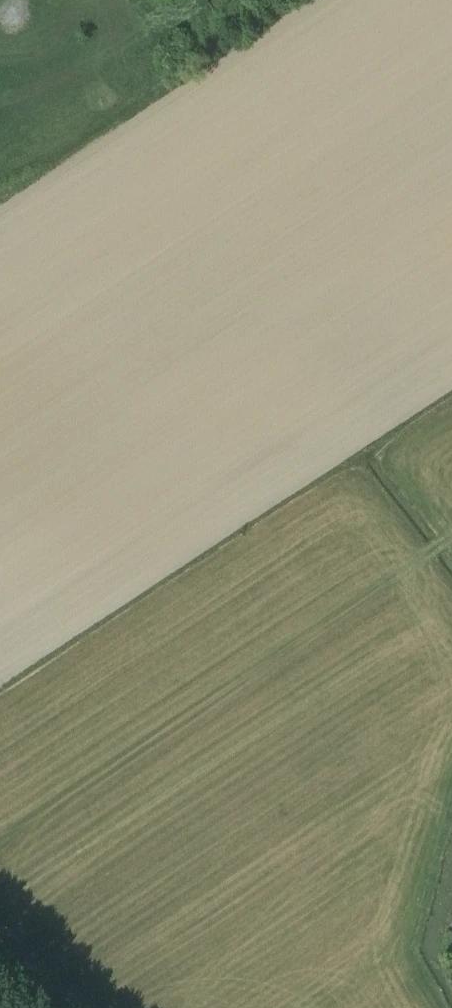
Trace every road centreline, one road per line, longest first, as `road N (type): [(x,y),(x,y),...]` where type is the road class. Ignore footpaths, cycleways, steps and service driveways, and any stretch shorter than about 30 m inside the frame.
road 1 (track): [(308,1007),(402,937),(451,762)]

